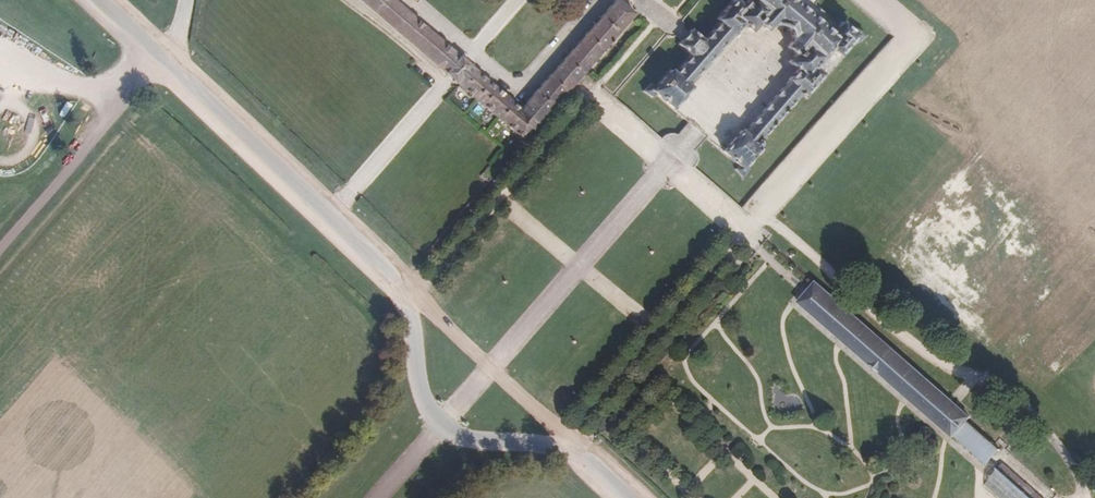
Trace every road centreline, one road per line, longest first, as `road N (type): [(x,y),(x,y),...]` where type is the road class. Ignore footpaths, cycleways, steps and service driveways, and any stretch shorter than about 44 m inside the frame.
road 1 (track): [(763,213),(908,341),(1014,394),(1072,463),(1084,497)]
road 2 (track): [(0,245),(165,60)]
road 3 (track): [(126,100),(0,58)]

